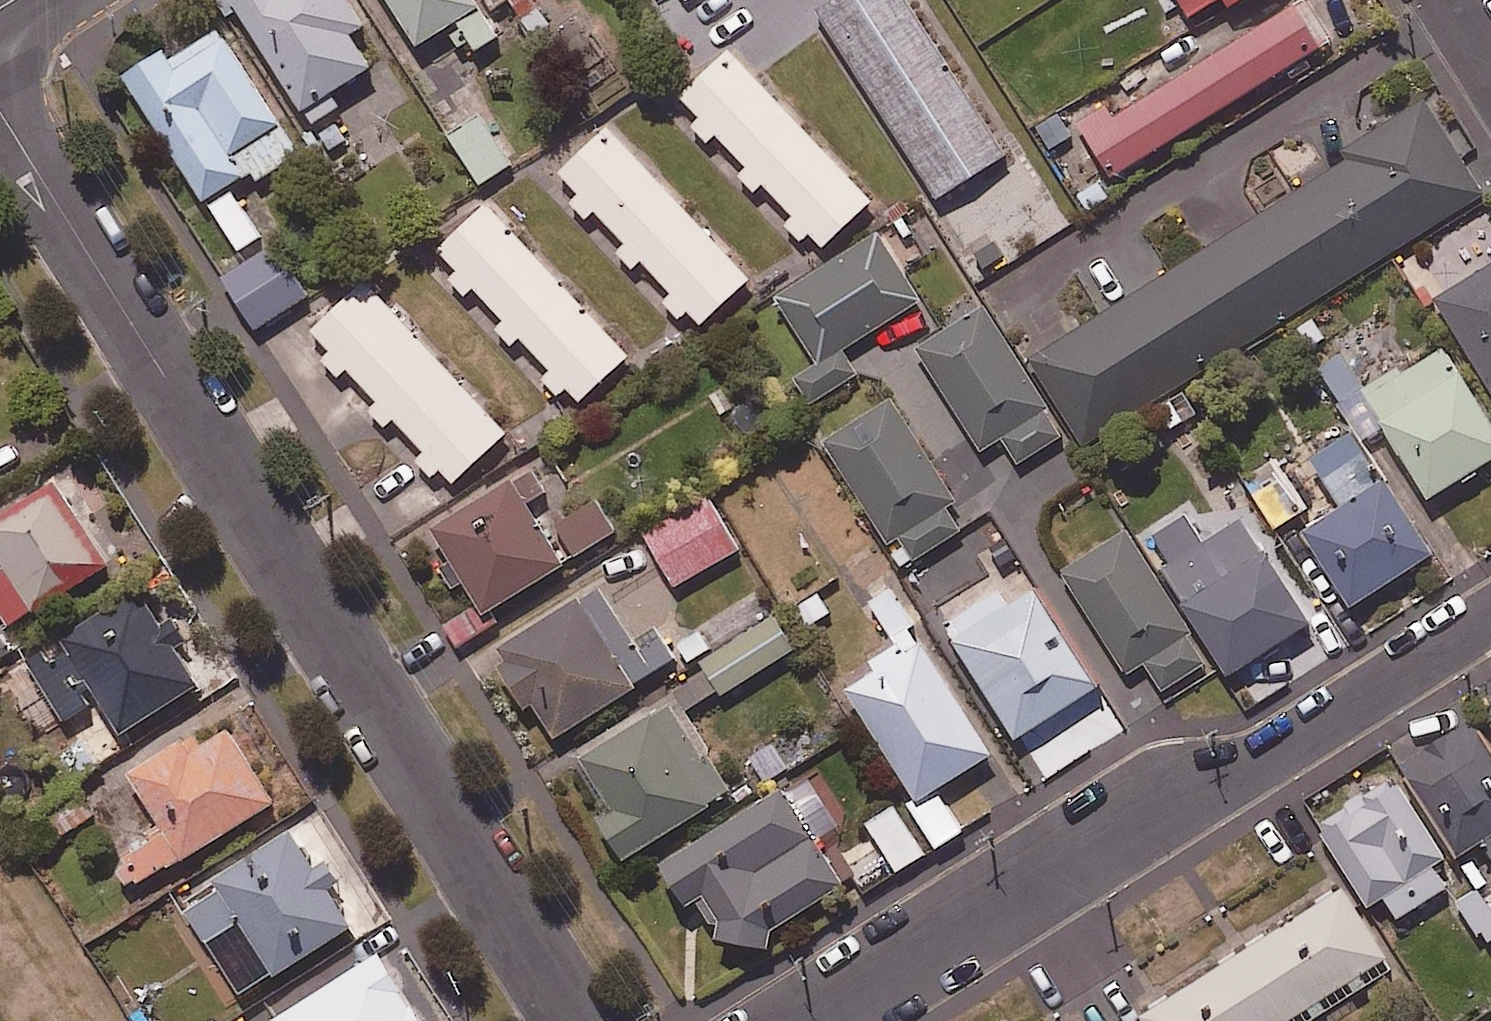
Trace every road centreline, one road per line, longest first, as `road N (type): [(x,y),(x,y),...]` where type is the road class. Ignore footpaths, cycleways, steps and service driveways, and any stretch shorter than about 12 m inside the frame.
road 1 (residential): [(0,114),(579,1020)]
road 2 (residential): [(1490,598),(812,1020)]

